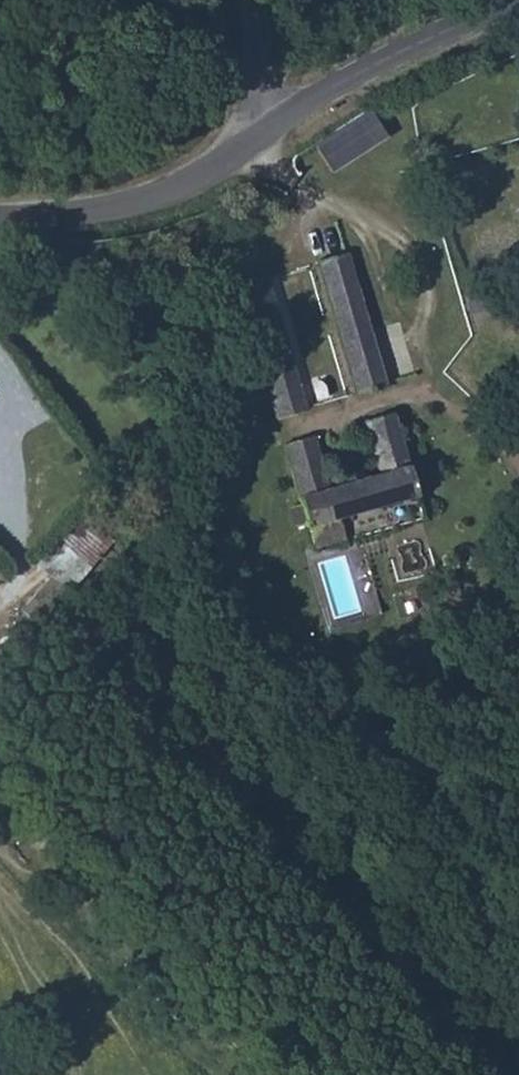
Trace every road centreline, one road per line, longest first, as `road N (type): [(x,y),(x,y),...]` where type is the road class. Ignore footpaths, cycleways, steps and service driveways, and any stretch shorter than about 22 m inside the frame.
road 1 (unclassified): [(0,217),(118,206),(179,190),(282,120)]
road 2 (unclassified): [(282,120),(410,49),(518,3)]
road 3 (residential): [(263,0),(282,120)]

